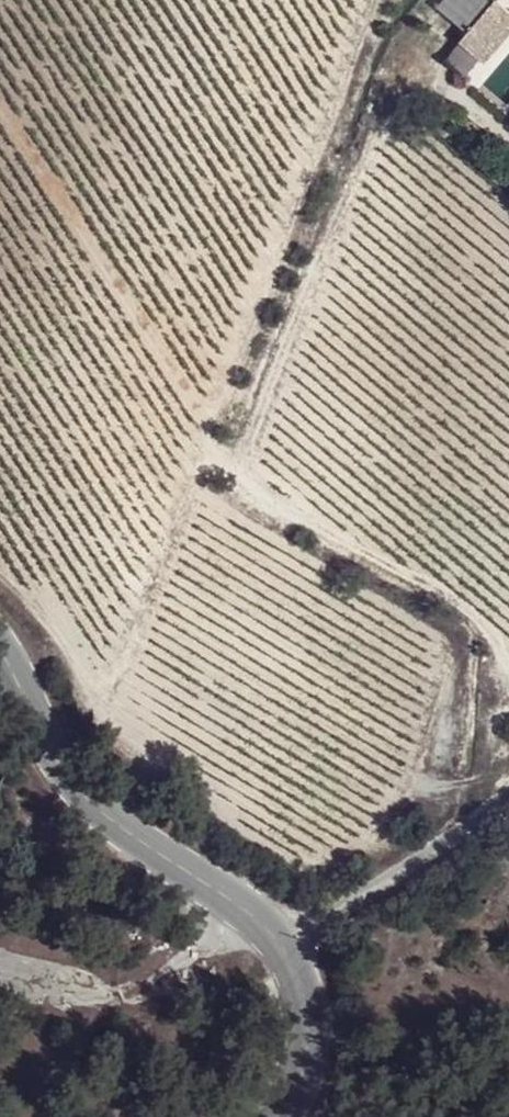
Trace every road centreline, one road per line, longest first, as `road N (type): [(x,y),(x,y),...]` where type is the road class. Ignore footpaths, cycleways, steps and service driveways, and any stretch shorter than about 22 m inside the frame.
road 1 (track): [(105,709),(374,0)]
road 2 (tertiary): [(282,1116),(307,1050),(304,1001),(283,948),(258,917),(113,821),(60,774),(0,658)]
road 3 (track): [(0,105),(214,423)]
road 4 (track): [(508,668),(468,610),(203,452)]

